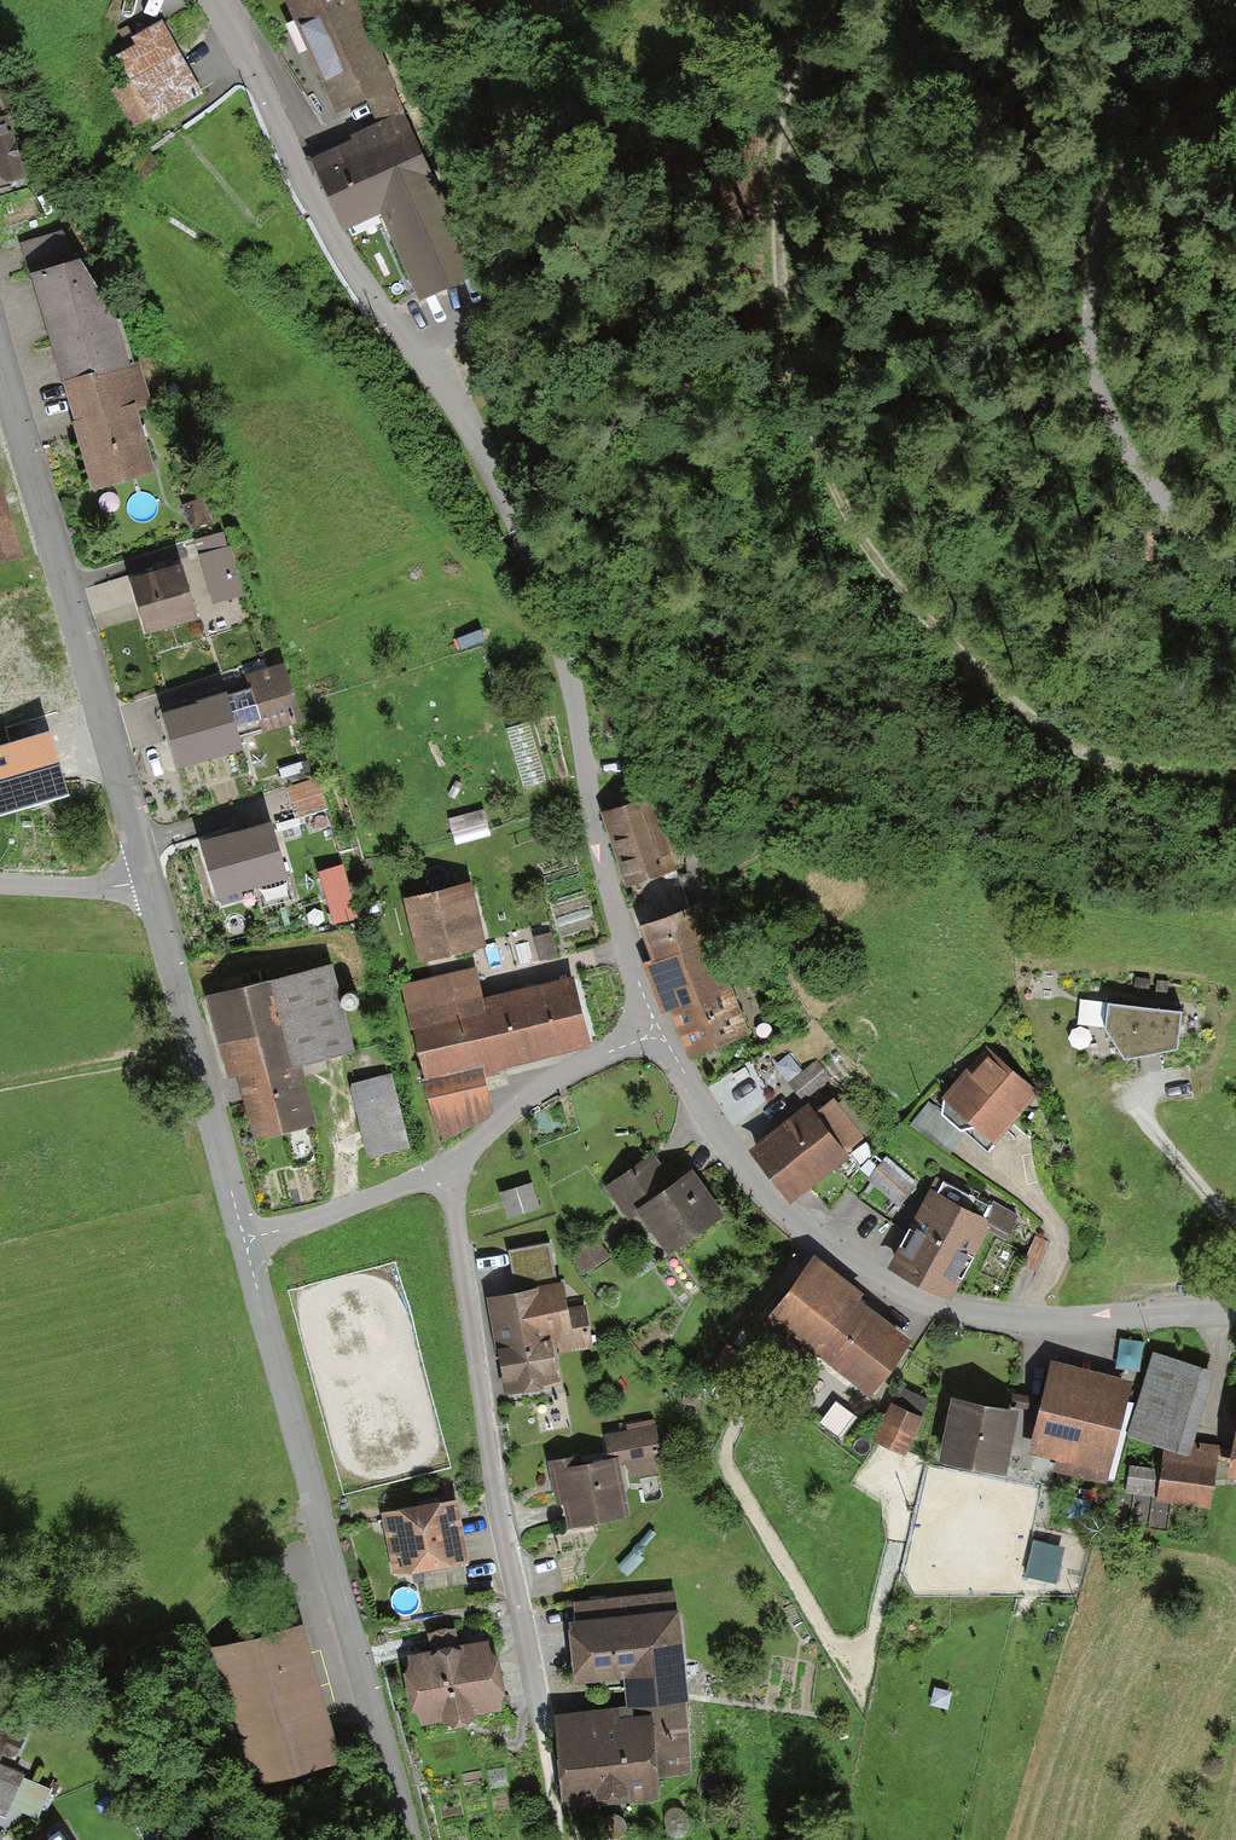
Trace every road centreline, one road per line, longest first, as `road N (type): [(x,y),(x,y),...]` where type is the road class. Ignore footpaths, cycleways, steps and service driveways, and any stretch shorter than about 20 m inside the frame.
road 1 (residential): [(213,0),(307,194),(371,301),(440,375),(494,467),(568,670),(593,827),(661,1031)]
road 2 (track): [(836,0),(791,91),(777,243),(783,318),(826,479),(897,590),(1053,739),(1117,767),(1235,776)]
road 3 (residential): [(661,1031),(733,1155),(796,1224),(923,1301),(1071,1321),(1235,1312)]
road 4 (residential): [(443,1168),(472,1371),(553,1802)]
road 5 (residential): [(244,1240),(413,1839)]
road 6 (track): [(1235,79),(1128,158),(1093,230),(1088,294),(1106,417),(1134,471),(1235,566)]
road 7 (residential): [(0,343),(149,875)]
road 8 (residential): [(149,875),(244,1240)]
road 9 (residential): [(443,1168),(528,1099),(661,1031)]
road 10 (residential): [(244,1240),(443,1168)]
road 11 (residential): [(149,875),(109,887),(0,882)]

